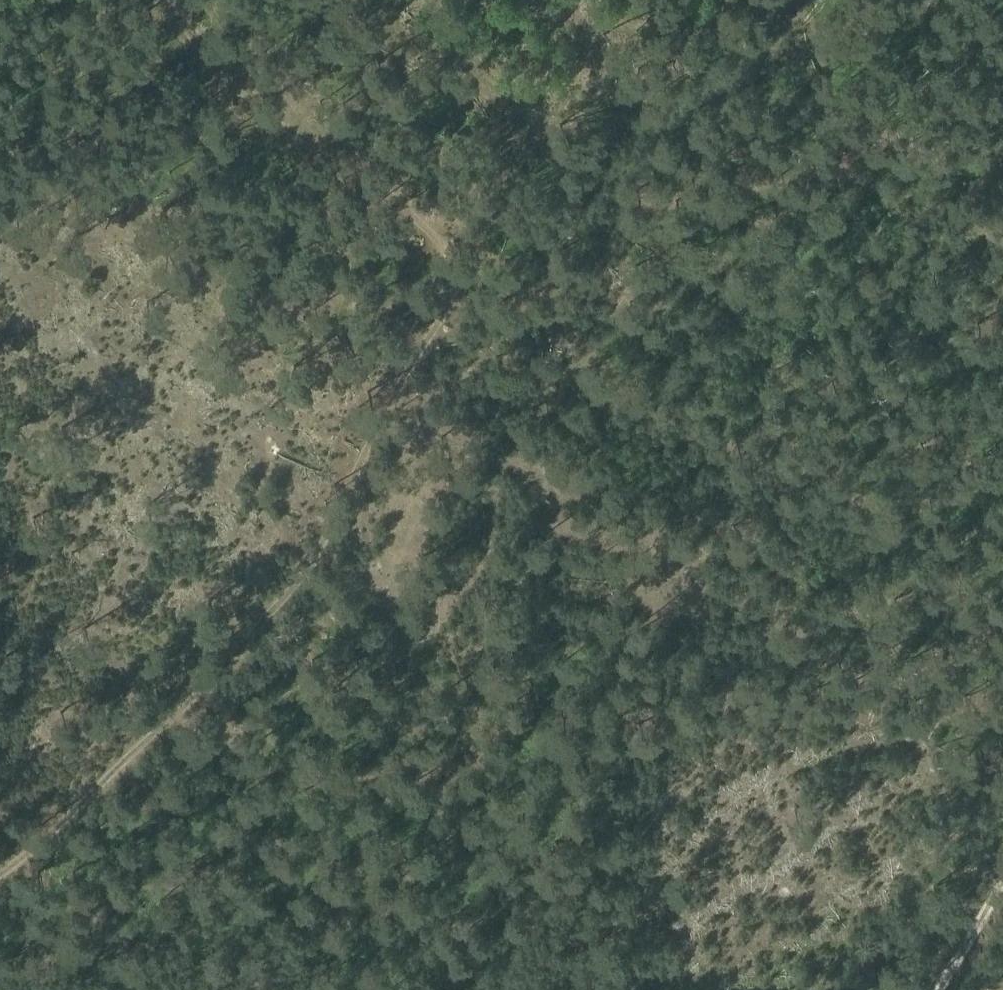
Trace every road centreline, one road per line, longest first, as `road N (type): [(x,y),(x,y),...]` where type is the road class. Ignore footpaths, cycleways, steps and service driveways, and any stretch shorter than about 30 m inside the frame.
road 1 (track): [(0,873),(205,688),(275,607),(450,290),(416,228),(318,152),(255,118),(173,0)]
road 2 (track): [(935,989),(1002,885)]

